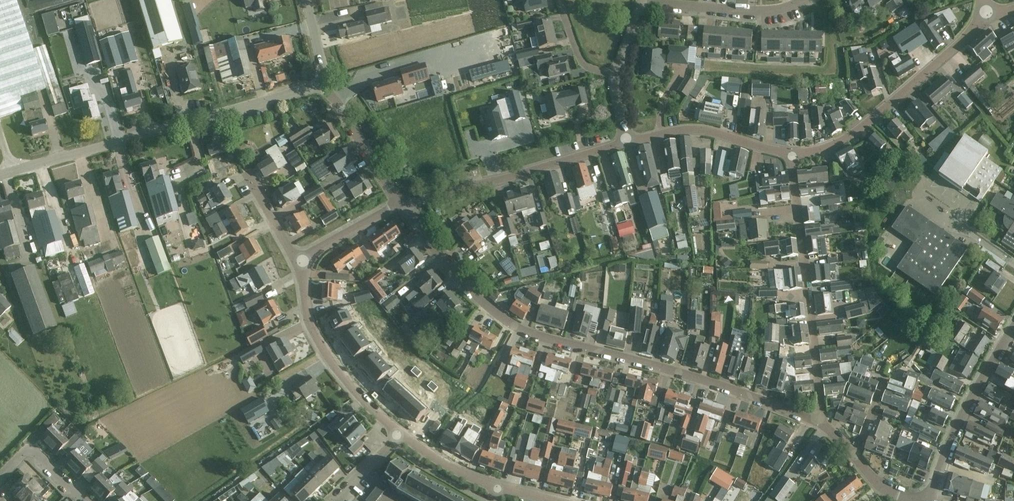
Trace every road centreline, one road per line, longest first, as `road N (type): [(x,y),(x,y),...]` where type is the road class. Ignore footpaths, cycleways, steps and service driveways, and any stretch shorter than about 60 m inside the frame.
road 1 (residential): [(819,421),(514,326),(447,265),(403,207)]
road 2 (unclassified): [(0,173),(319,83)]
road 3 (residential): [(819,421),(792,155)]
road 4 (residential): [(985,19),(855,133),(792,155)]
road 5 (residential): [(626,143),(403,207)]
road 6 (residential): [(398,434),(363,401),(313,331),(303,262)]
road 7 (tertiary): [(930,500),(980,380),(1013,326)]
road 8 (residential): [(792,155),(694,129),(626,143)]
road 9 (residential): [(802,0),(760,11),(642,1)]
road 10 (residential): [(403,207),(319,83)]

